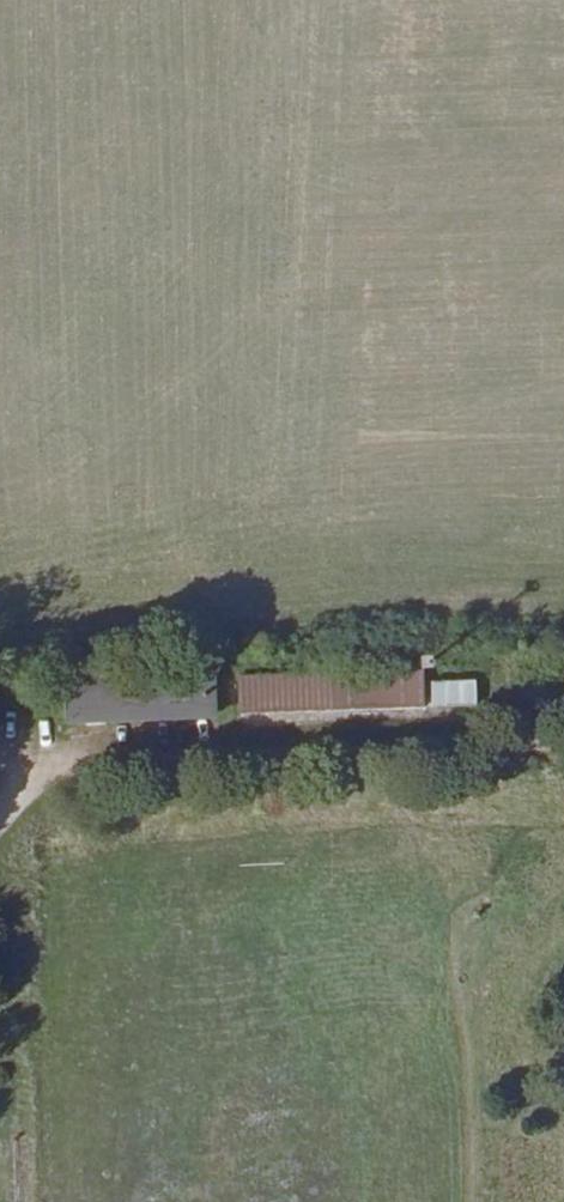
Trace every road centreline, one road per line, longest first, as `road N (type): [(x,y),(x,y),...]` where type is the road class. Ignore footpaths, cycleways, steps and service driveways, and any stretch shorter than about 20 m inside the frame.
road 1 (track): [(0,826),(62,763),(563,742)]

